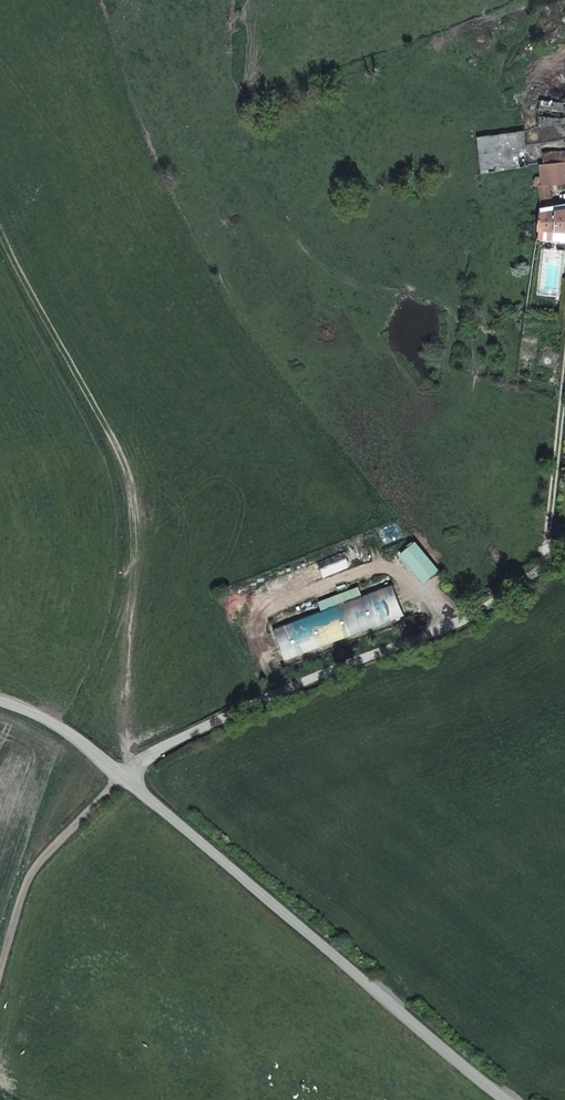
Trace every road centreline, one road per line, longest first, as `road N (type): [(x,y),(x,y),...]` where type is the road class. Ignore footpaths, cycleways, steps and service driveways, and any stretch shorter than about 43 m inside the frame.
road 1 (unclassified): [(508,1099),(127,773)]
road 2 (residential): [(564,552),(460,632),(196,721),(127,773)]
road 3 (track): [(127,773),(46,843),(19,890),(0,961)]
road 4 (unclassified): [(127,773),(51,716),(0,700)]

